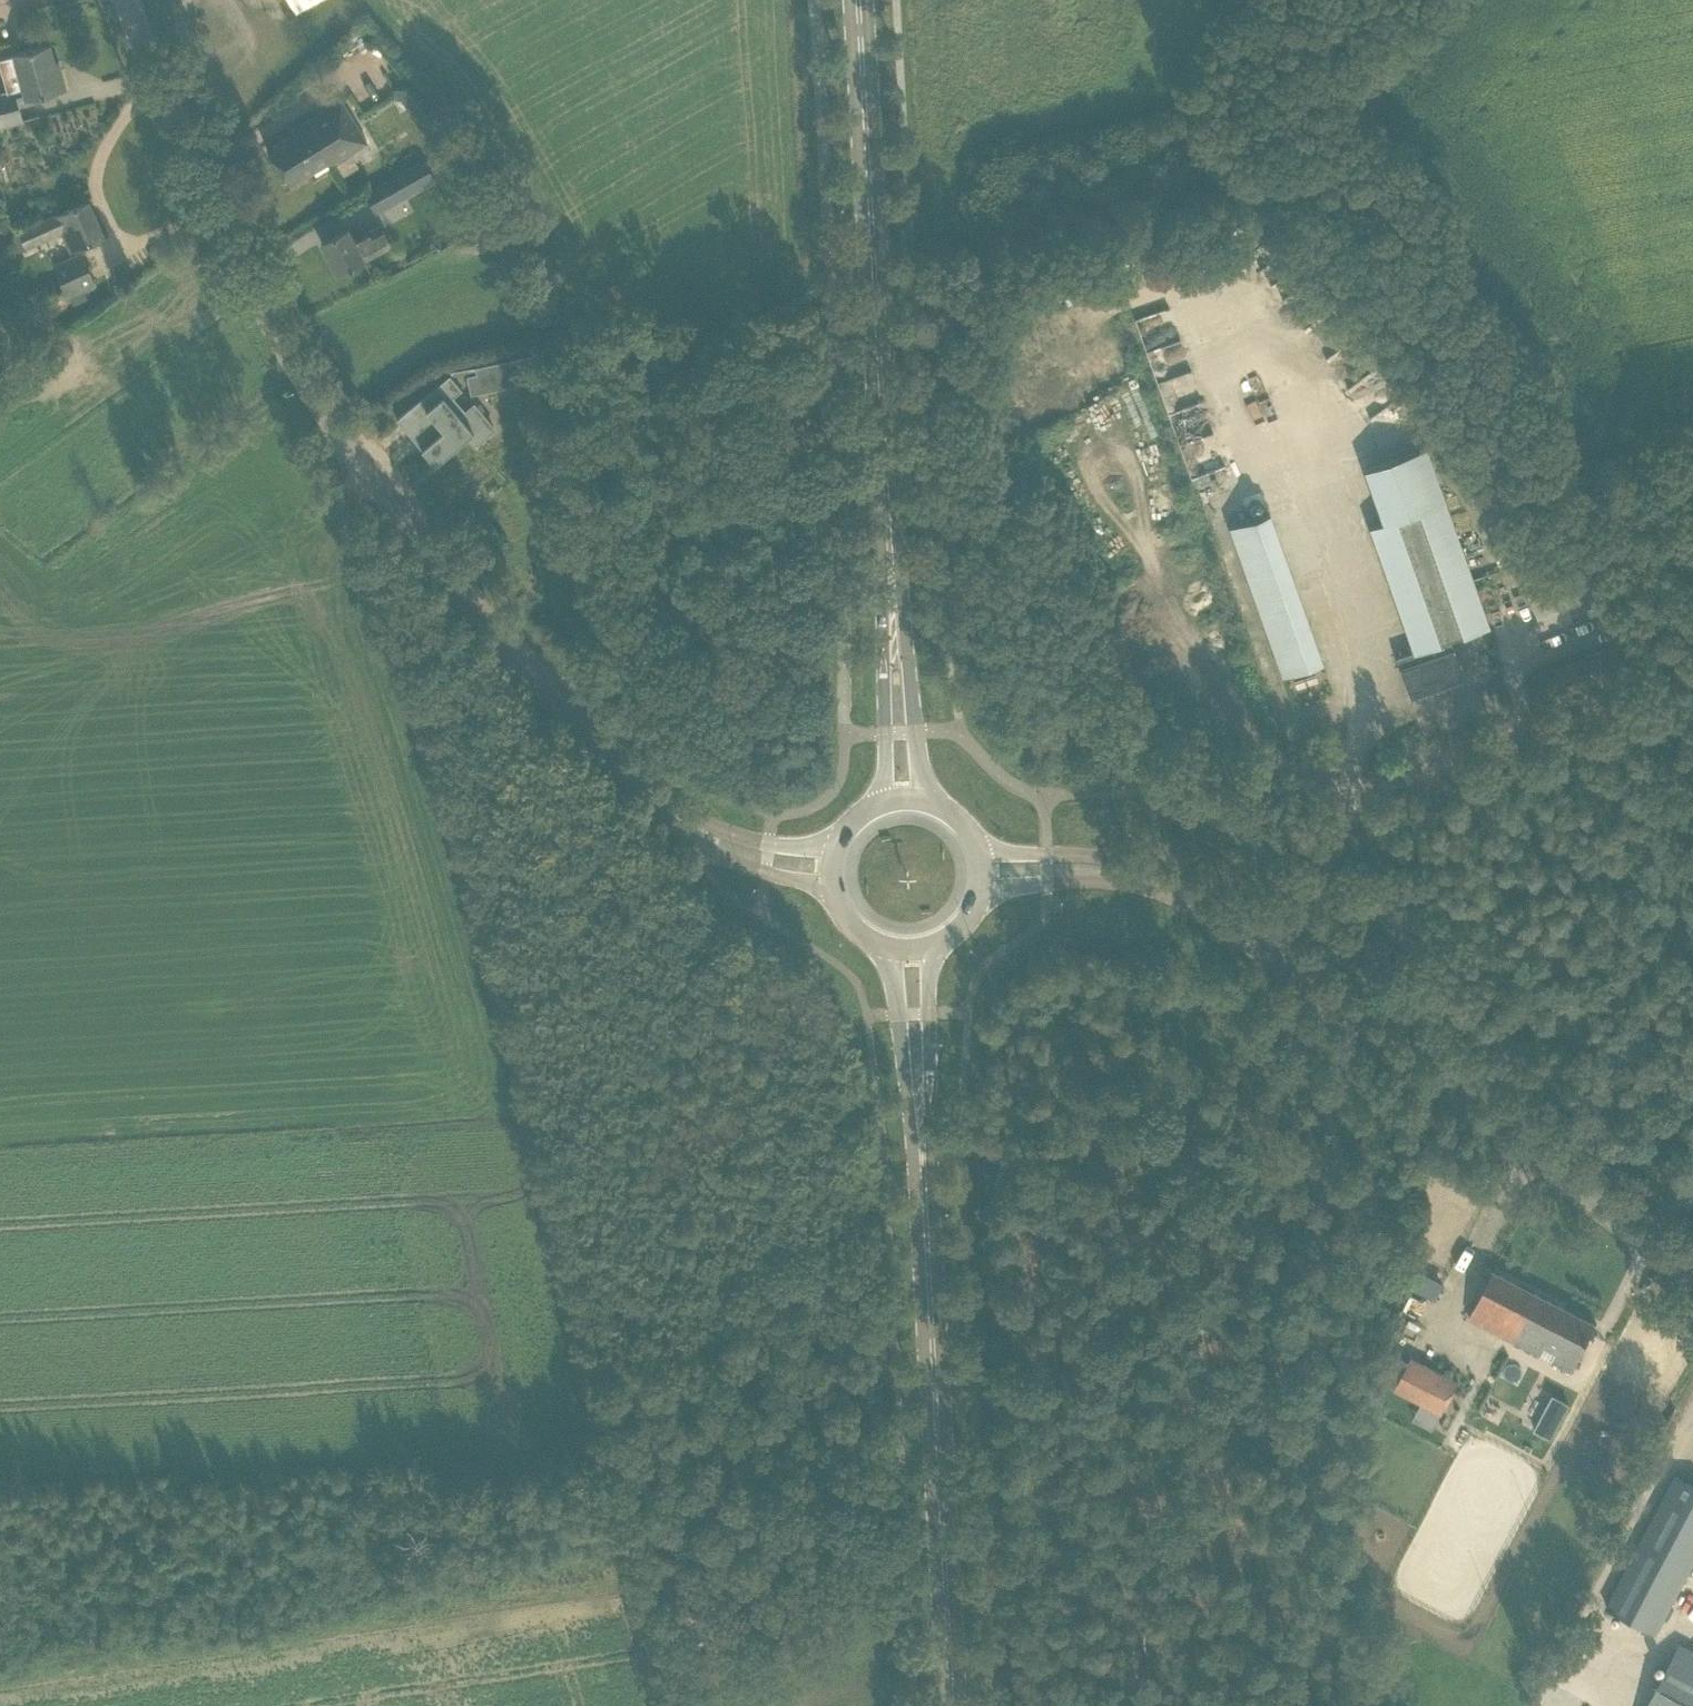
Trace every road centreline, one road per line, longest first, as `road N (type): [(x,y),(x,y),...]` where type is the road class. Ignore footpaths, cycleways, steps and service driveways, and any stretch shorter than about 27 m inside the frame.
road 1 (unclassified): [(496,636),(335,428),(283,347),(215,212),(129,0)]
road 2 (primary): [(893,616),(860,0)]
road 3 (primary): [(952,1705),(922,1151)]
road 4 (tertiary): [(1692,1274),(1269,956)]
road 5 (unclassified): [(496,636),(629,775),(691,827)]
road 6 (tertiary): [(1199,906),(1159,874),(1114,859),(980,850)]
road 7 (tertiary): [(981,899),(1087,881),(1154,890),(1199,906)]
road 8 (unclassified): [(1269,956),(1340,822),(1357,755)]
road 9 (primary): [(888,949),(922,1151)]
road 10 (primary): [(922,1151),(933,948)]
road 11 (primary): [(929,802),(893,616)]
road 12 (primary): [(893,616),(882,803)]
road 13 (unclassified): [(691,827),(728,858),(833,895)]
road 14 (unclassified): [(840,839),(769,843),(691,827)]

